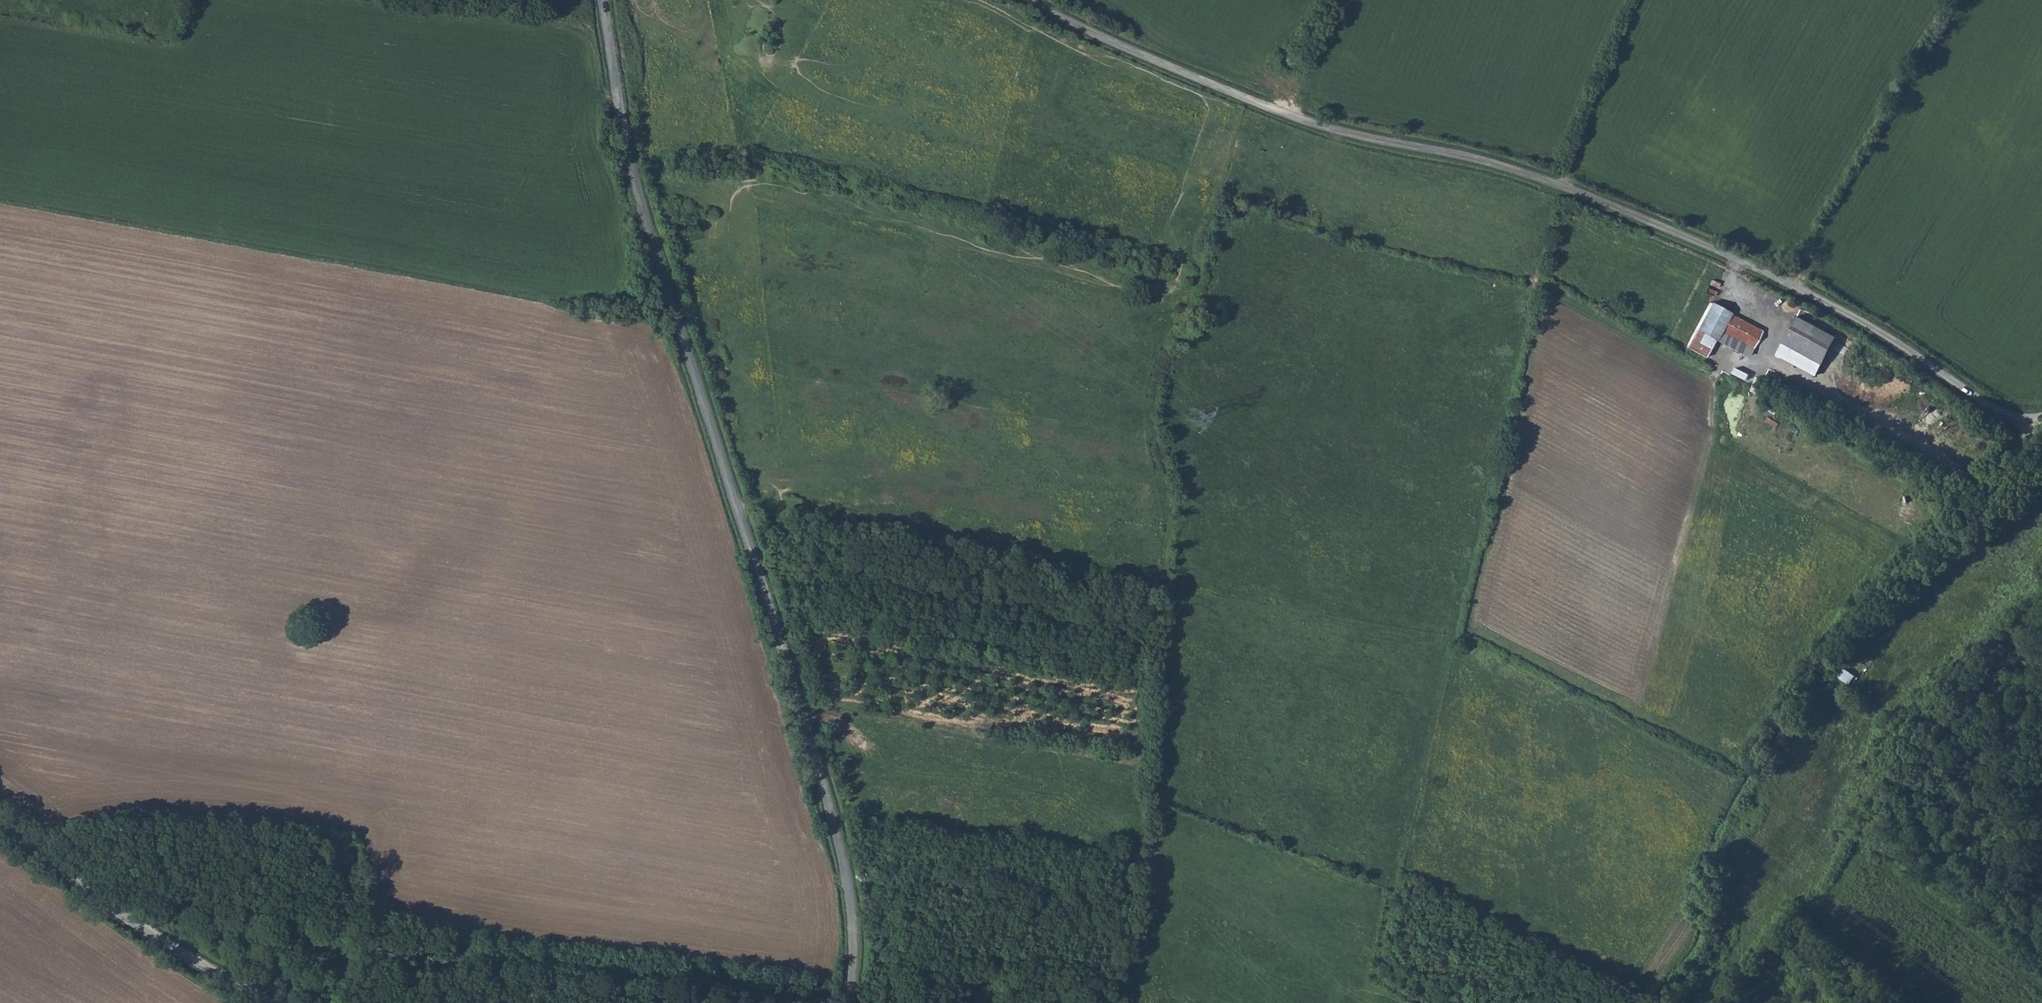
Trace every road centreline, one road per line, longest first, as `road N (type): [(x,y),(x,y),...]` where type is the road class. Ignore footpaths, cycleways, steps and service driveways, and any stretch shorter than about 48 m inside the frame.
road 1 (unclassified): [(1029,0),(1313,123),(1499,164),(1675,231),(1852,316),(2012,418),(2041,418)]
road 2 (unclassified): [(854,1002),(848,896),(648,256),(622,154),(600,0)]
road 3 (unclassified): [(0,822),(167,947),(270,1002)]

